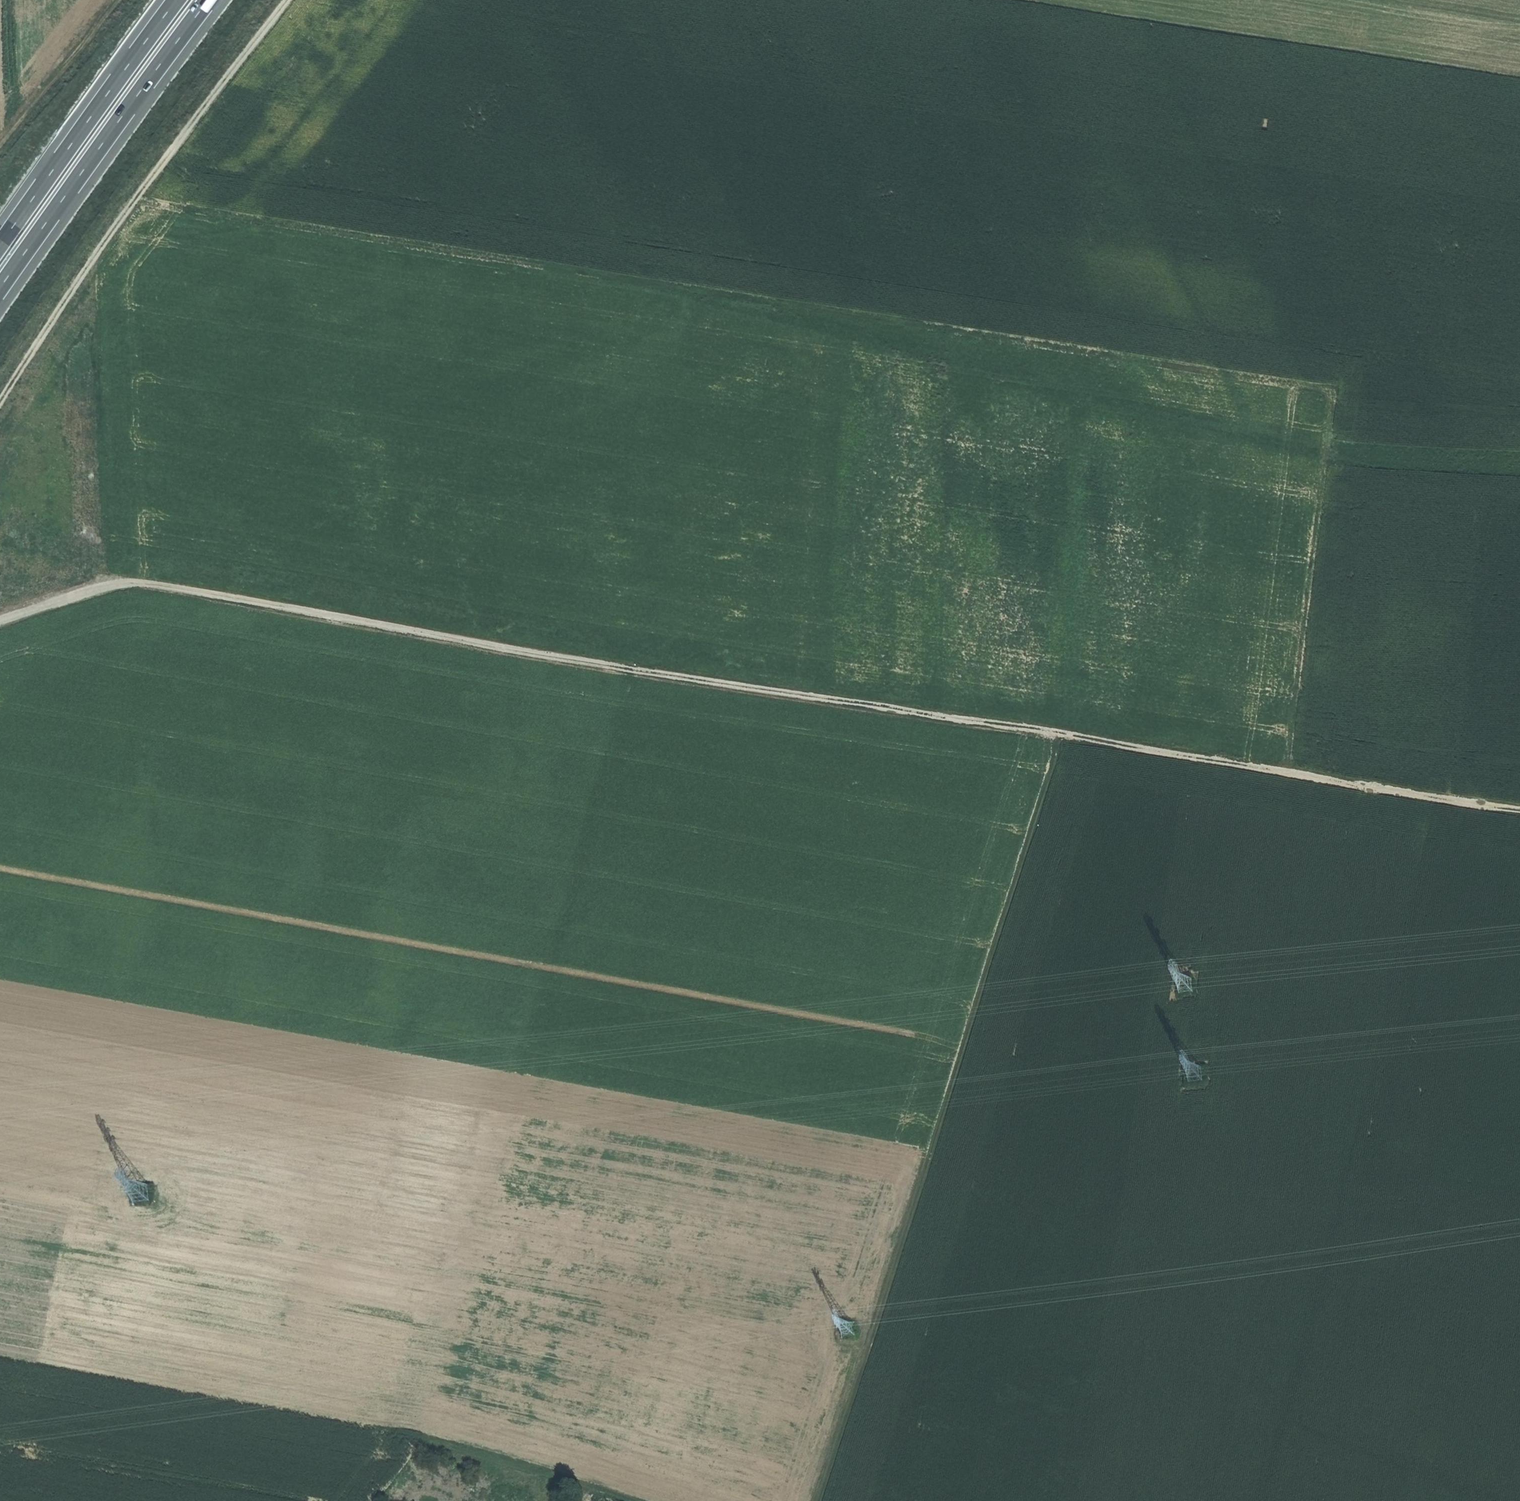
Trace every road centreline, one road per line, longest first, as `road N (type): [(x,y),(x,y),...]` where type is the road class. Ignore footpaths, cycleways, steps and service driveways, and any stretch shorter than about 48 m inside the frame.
road 1 (track): [(1519,810),(138,583),(76,595)]
road 2 (track): [(291,0),(117,226),(0,404)]
road 3 (motorway): [(0,279),(205,0)]
road 4 (motorway): [(172,0),(0,236)]

